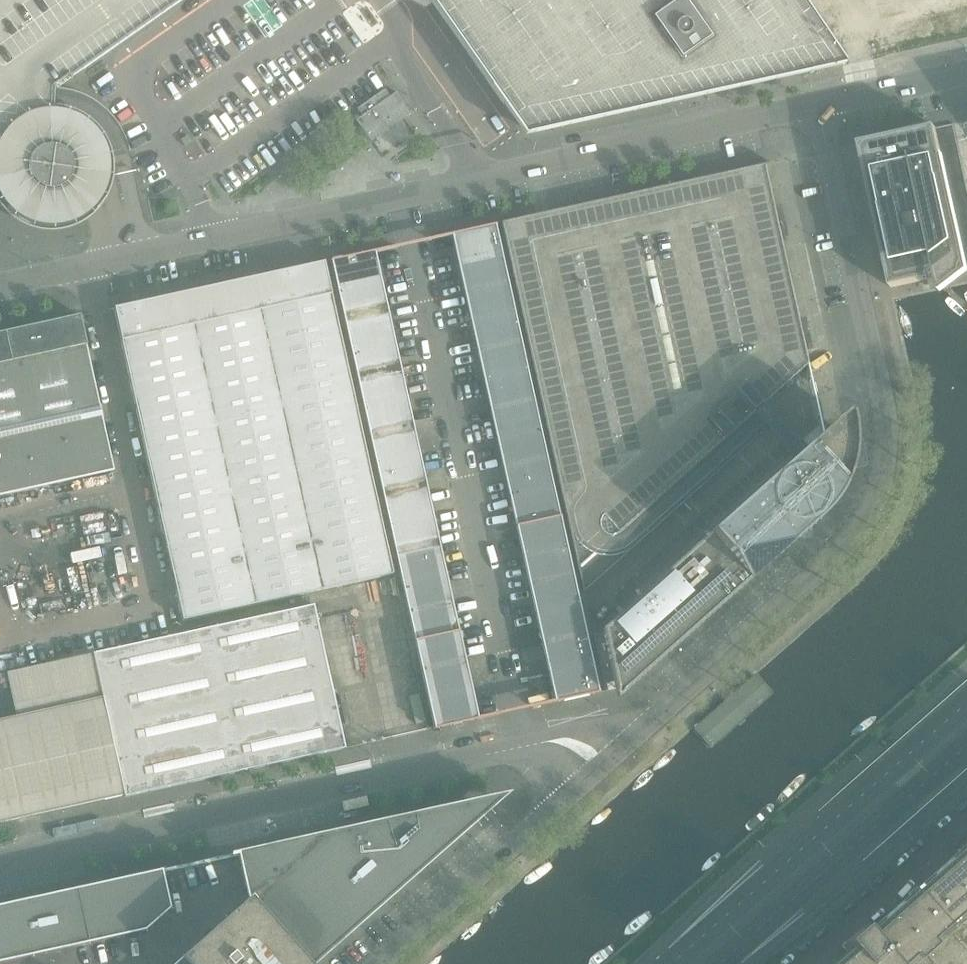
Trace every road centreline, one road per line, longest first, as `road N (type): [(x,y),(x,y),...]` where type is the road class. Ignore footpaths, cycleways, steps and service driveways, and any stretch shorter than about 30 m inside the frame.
road 1 (residential): [(0,287),(819,107)]
road 2 (residential): [(605,764),(828,566),(881,490),(881,403),(819,107)]
road 3 (residential): [(0,866),(524,747),(567,744),(605,764)]
road 4 (secondary): [(966,667),(756,853),(674,952)]
road 5 (secondary): [(966,703),(674,952)]
road 6 (secondary): [(731,954),(966,746)]
road 7 (residential): [(377,963),(605,764)]
road 8 (secondary): [(731,954),(810,917),(966,779)]
road 9 (residential): [(796,963),(966,815)]
road 10 (residential): [(819,107),(966,75)]

